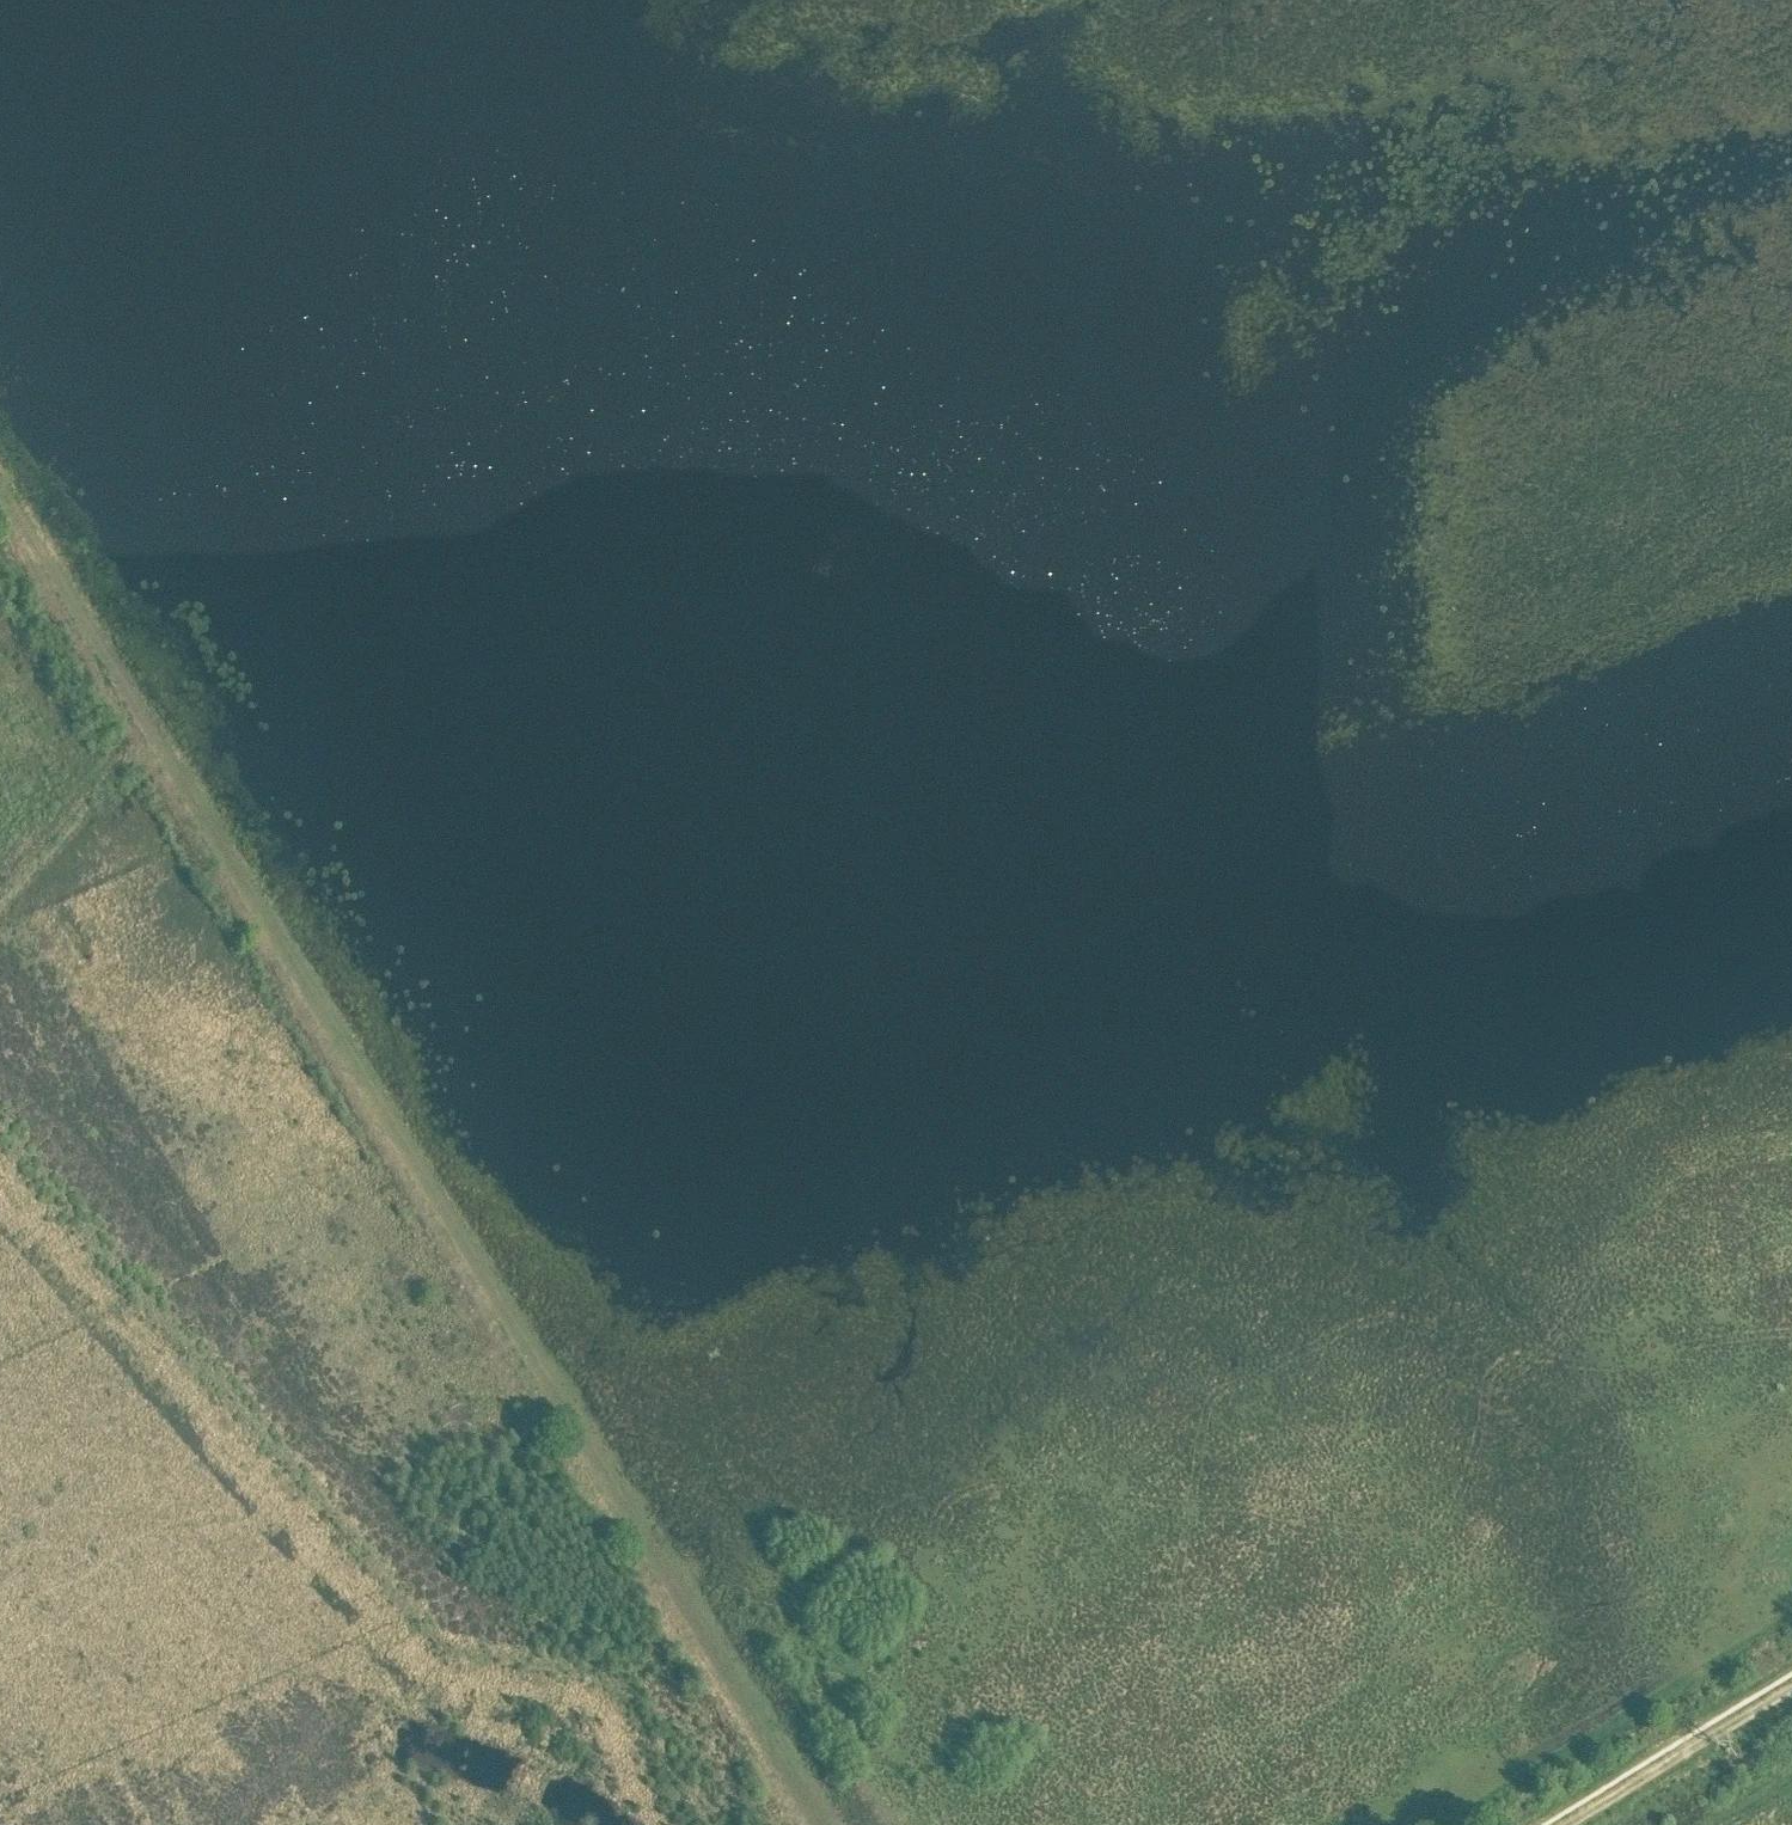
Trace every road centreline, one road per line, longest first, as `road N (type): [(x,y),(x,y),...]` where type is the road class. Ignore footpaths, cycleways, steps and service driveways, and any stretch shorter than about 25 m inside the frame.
road 1 (track): [(0,522),(788,1824)]
road 2 (track): [(1577,1824),(1791,1694)]

